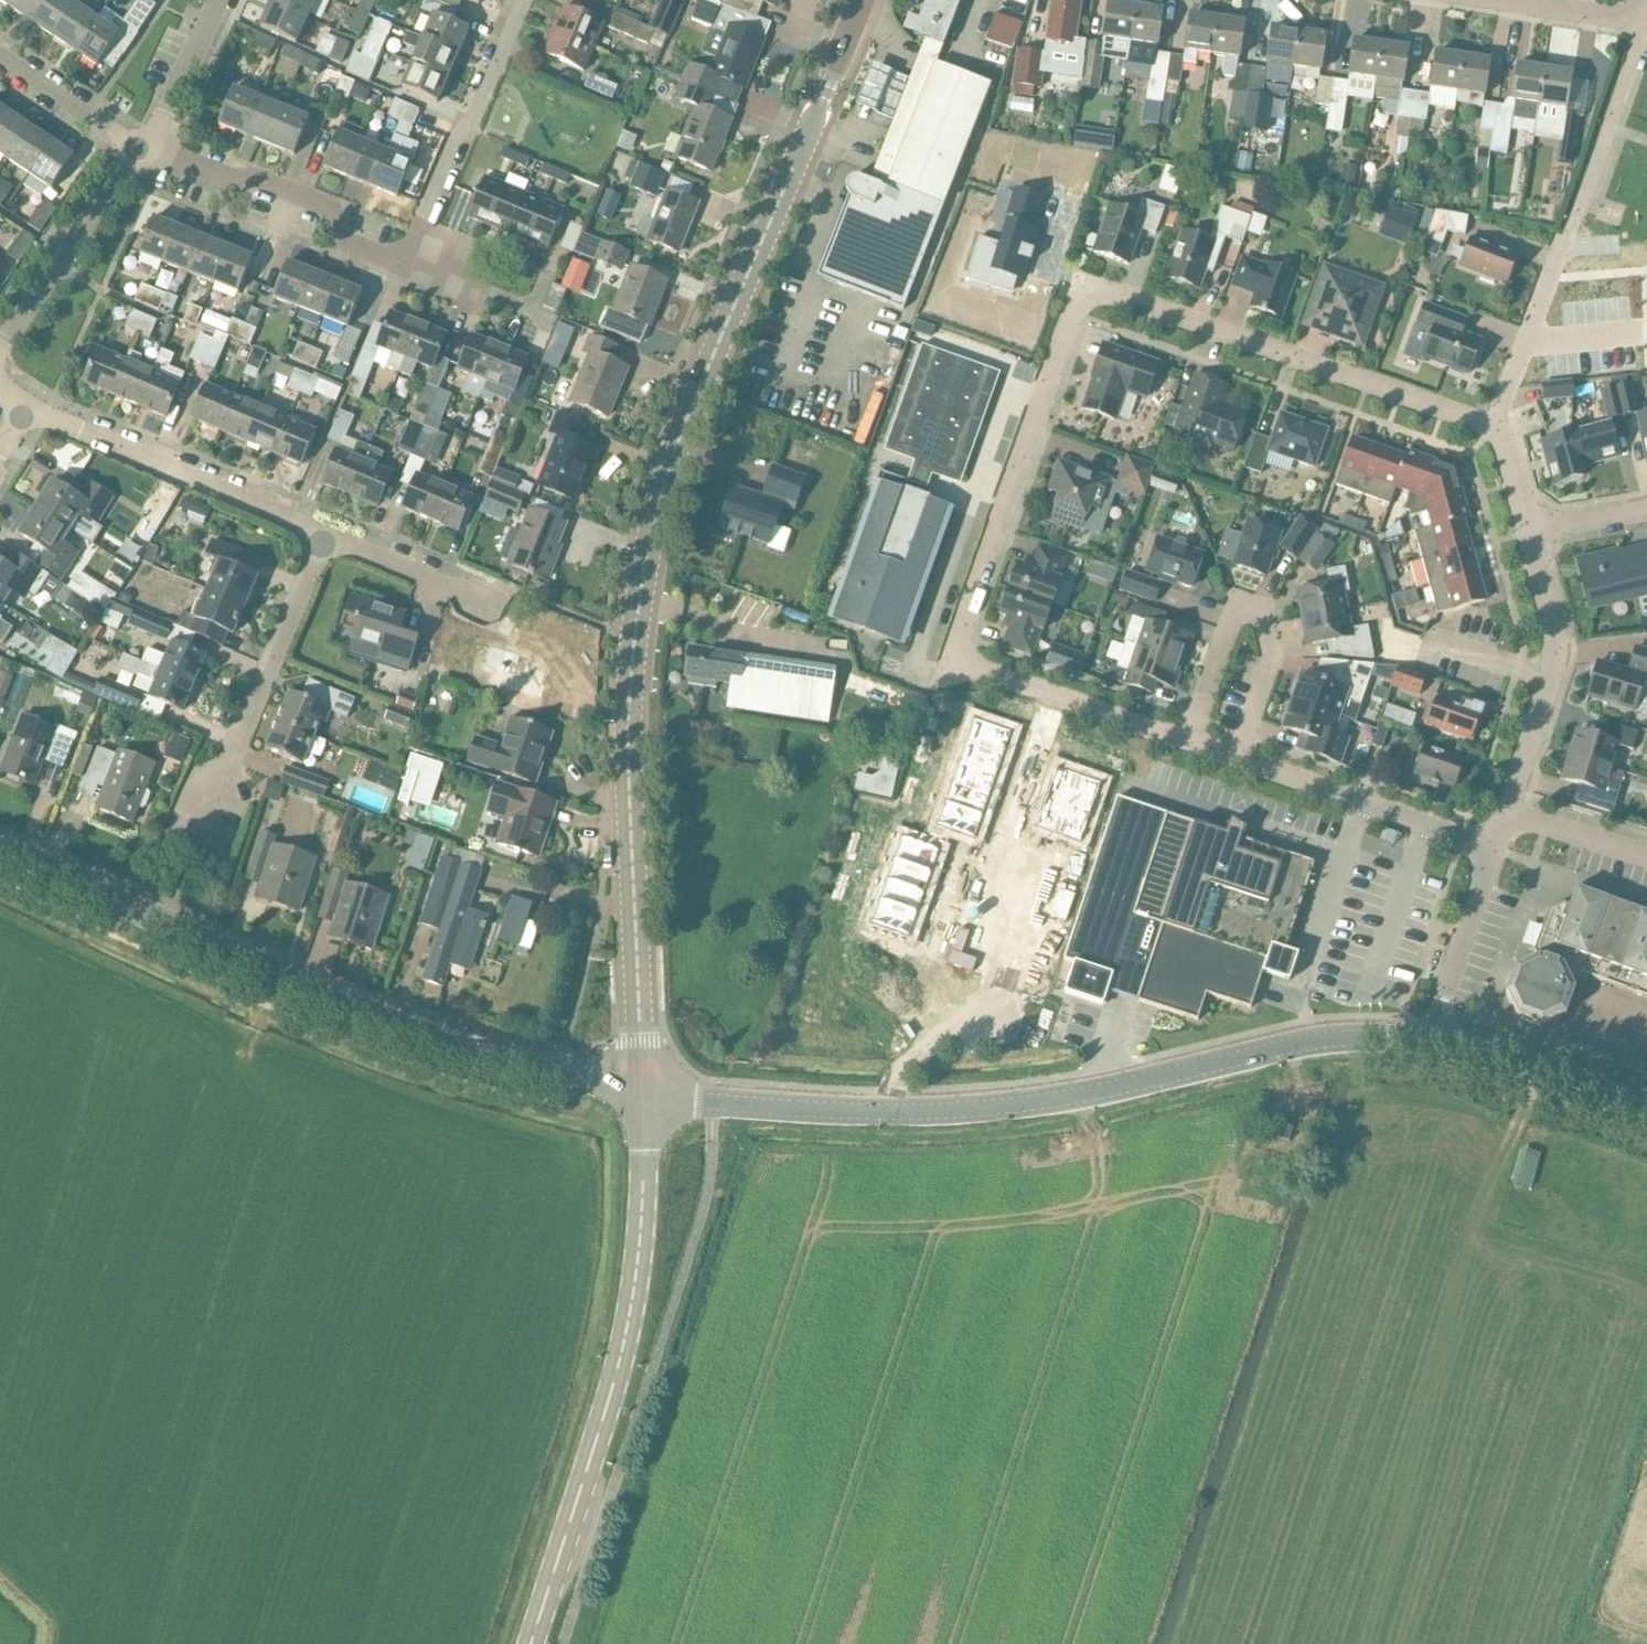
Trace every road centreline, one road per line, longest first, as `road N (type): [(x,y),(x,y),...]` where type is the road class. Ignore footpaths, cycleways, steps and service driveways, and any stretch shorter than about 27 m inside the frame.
road 1 (tertiary): [(646,1093),(629,777),(638,580),(672,458),(861,0)]
road 2 (residential): [(1527,530),(1496,429),(1123,298),(1097,297),(1077,308),(961,632),(963,653),(983,670),(1049,693)]
road 3 (tertiary): [(1432,1041),(1340,1037),(1083,1094),(963,1110),(806,1109),(646,1093)]
road 4 (unclassified): [(646,1093),(347,1002),(0,846)]
road 5 (tertiary): [(528,1643),(619,1360),(643,1234),(646,1093)]
road 6 (residential): [(326,536),(32,408)]
road 7 (residential): [(1239,757),(1272,654),(1263,614),(1235,605),(1188,739)]
road 8 (residential): [(214,817),(326,536)]
road 9 (residential): [(410,266),(344,240),(330,207),(259,179),(234,181),(145,154)]
road 10 (residential): [(1505,812),(1558,651),(1527,530)]
road 11 (residential): [(410,266),(519,0)]
road 12 (residential): [(1239,757),(1495,845)]
road 13 (residential): [(0,351),(117,176),(145,154)]
road 14 (tertiary): [(1646,1109),(1432,1041)]
road 15 (residential): [(1432,1041),(1495,845)]
road 16 (residential): [(495,606),(326,536)]
road 17 (residential): [(1049,693),(995,867)]
road 18 (residential): [(145,154),(0,57)]
road 19 (residential): [(145,154),(215,0)]
road 20 (residential): [(995,867),(973,936),(1051,962)]
road 21 (residential): [(1646,855),(1505,812)]
road 22 (residential): [(1049,693),(1188,739)]
road 23 (residential): [(1643,18),(1515,0)]
road 24 (residential): [(1527,530),(1646,509)]

